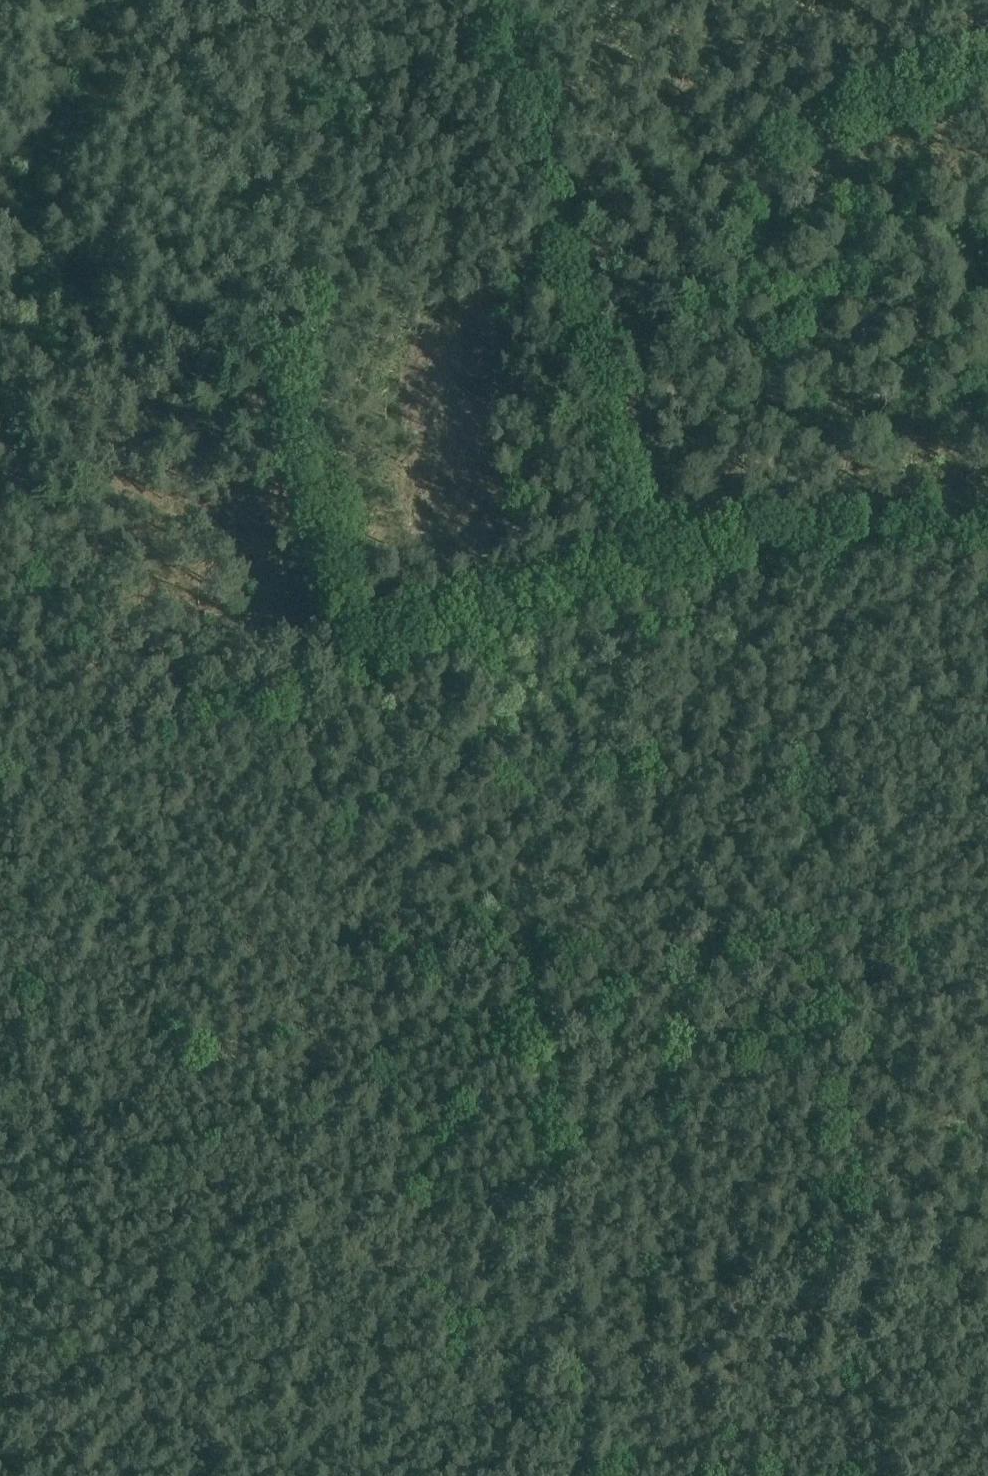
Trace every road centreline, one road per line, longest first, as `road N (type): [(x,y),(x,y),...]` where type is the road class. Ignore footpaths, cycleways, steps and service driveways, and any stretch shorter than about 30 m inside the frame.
road 1 (track): [(987,923),(554,1075),(589,1475)]

